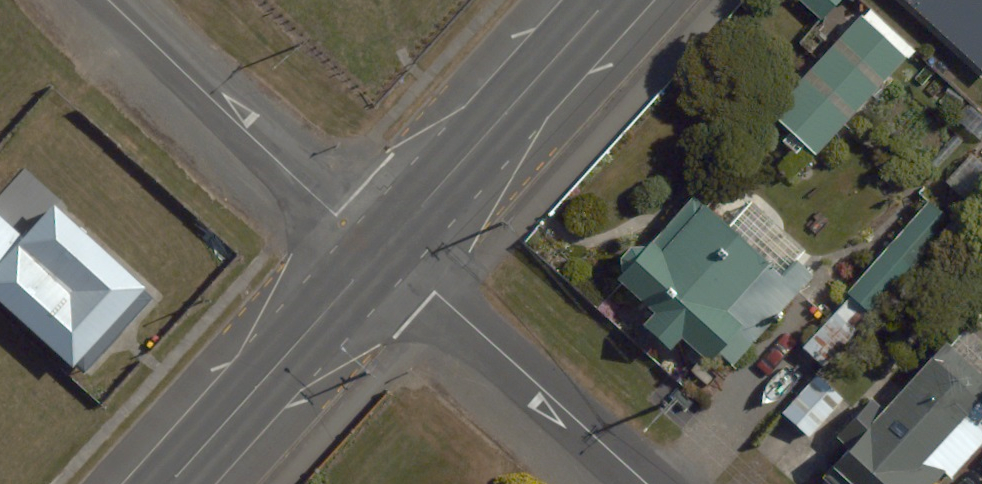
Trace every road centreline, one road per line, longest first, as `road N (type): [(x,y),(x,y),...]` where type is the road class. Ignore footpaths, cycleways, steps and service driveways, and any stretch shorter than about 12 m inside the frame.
road 1 (residential): [(107,0),(382,250)]
road 2 (residential): [(382,250),(647,483)]
road 3 (primary): [(610,0),(382,250)]
road 4 (primary): [(382,250),(170,483)]

